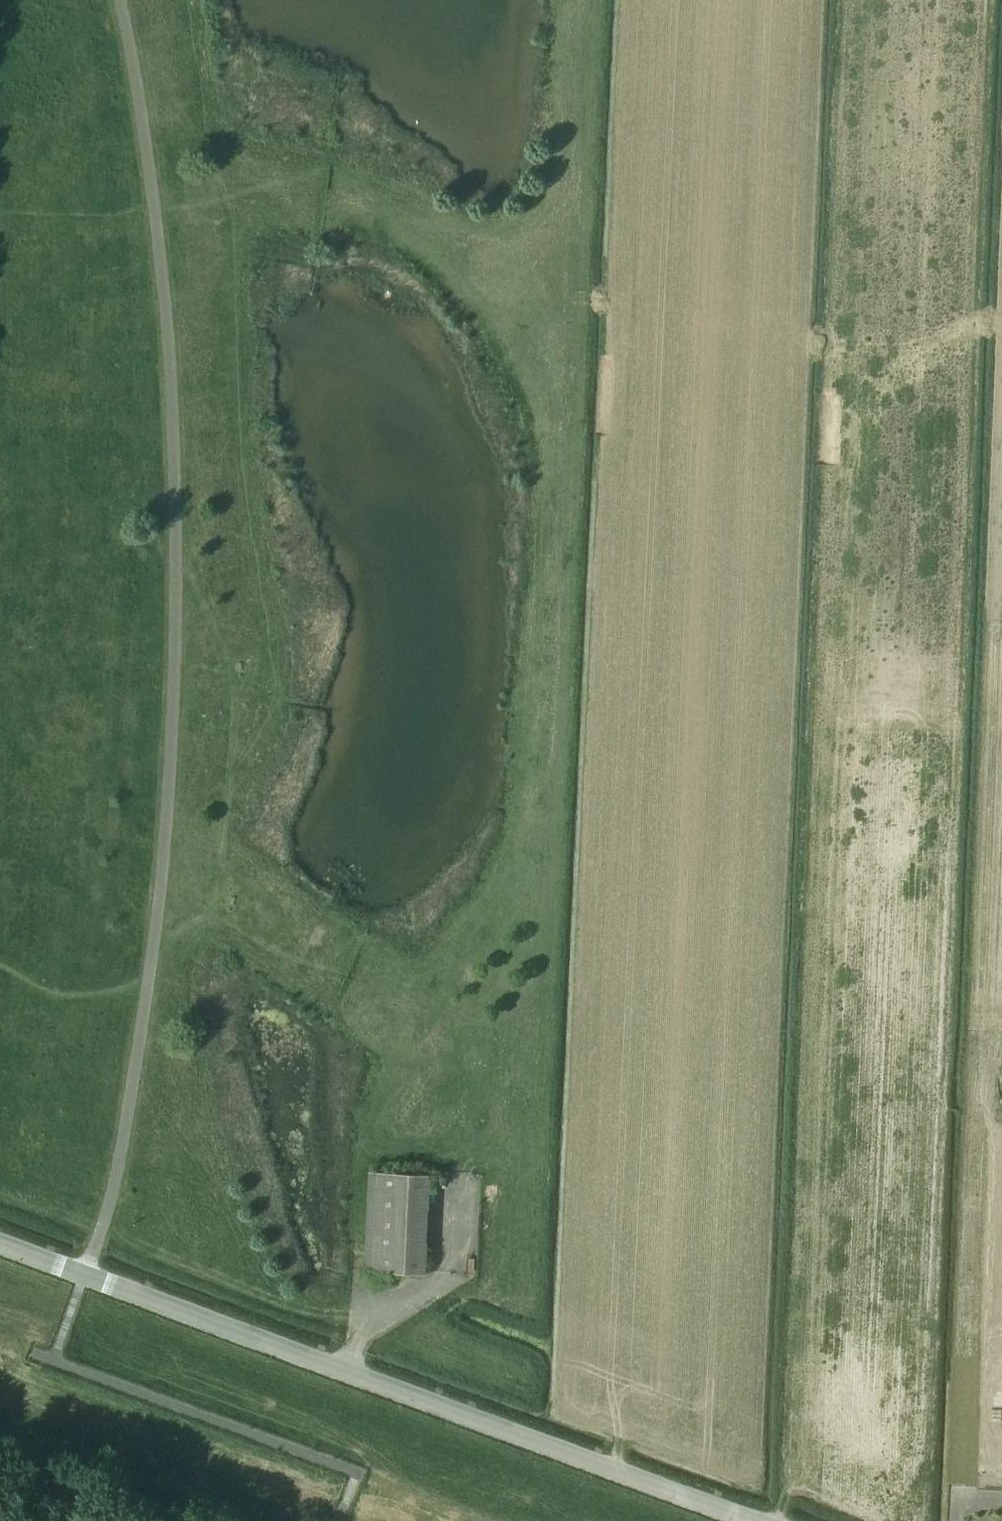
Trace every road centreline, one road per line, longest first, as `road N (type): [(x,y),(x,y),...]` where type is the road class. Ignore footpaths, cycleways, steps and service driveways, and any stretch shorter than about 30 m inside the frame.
road 1 (unclassified): [(752,1520),(0,1245)]

